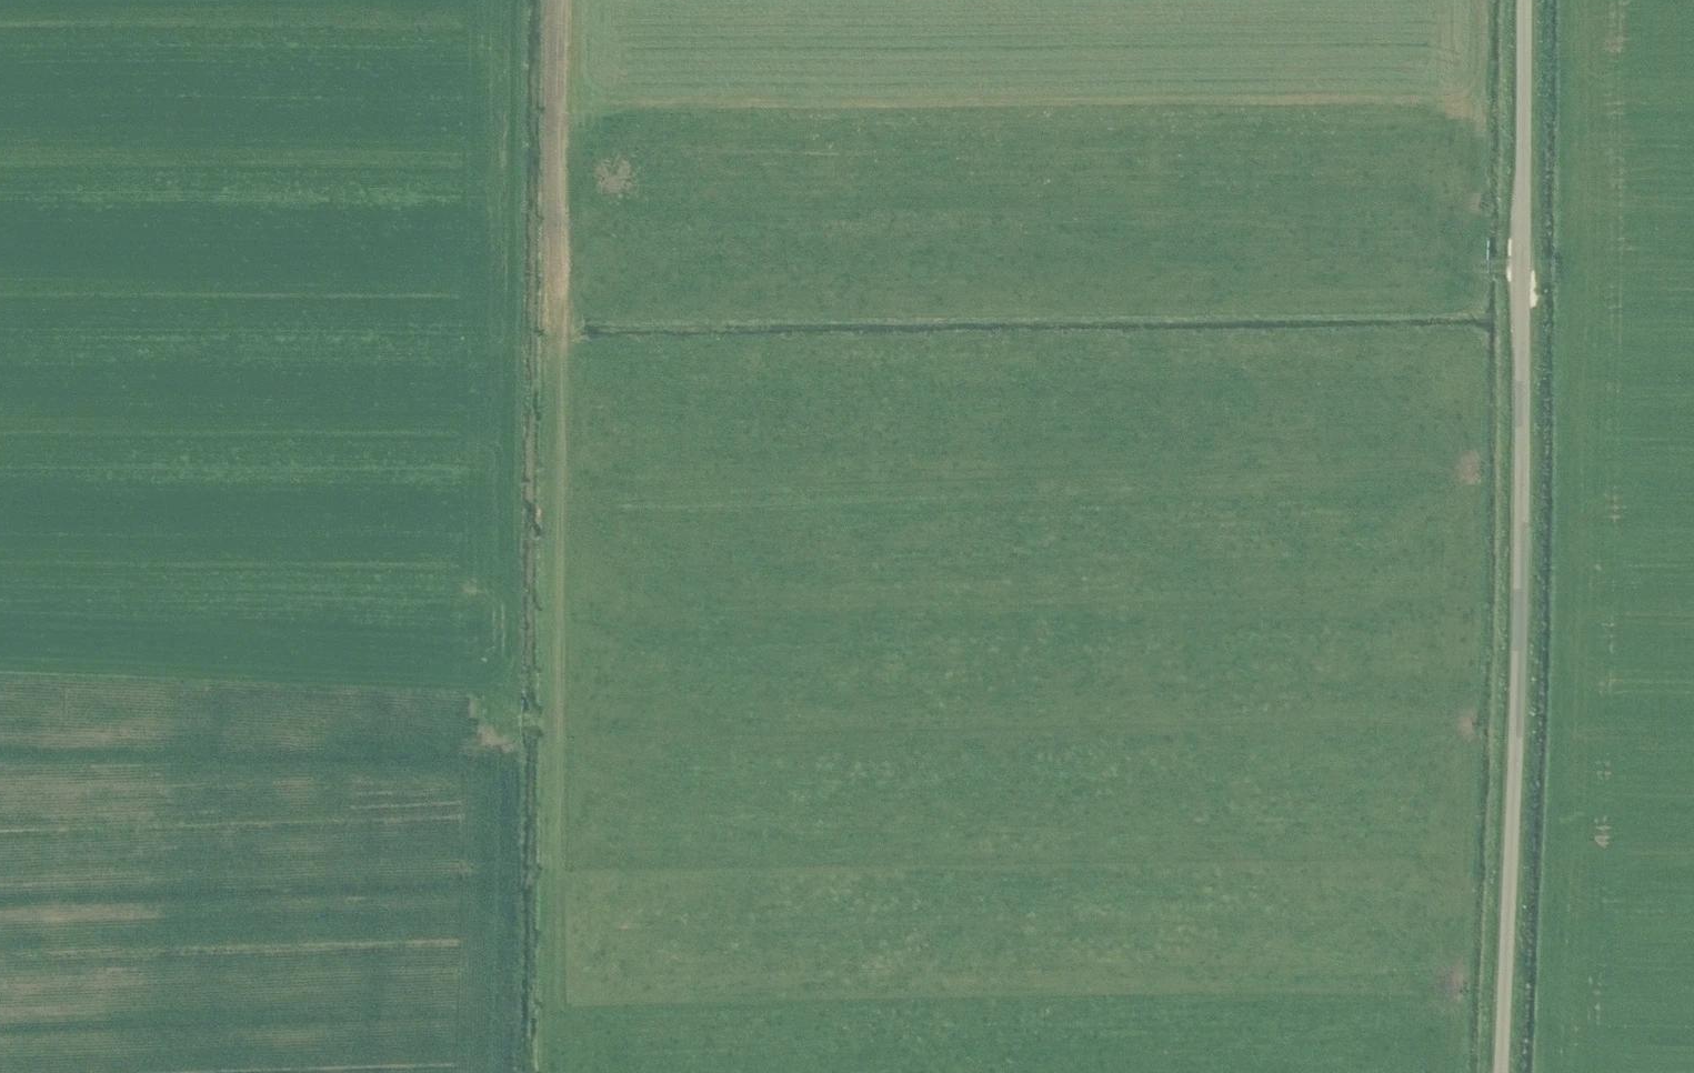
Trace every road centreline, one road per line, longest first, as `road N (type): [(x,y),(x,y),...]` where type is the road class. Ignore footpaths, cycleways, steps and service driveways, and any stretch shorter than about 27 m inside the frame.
road 1 (unclassified): [(1503,1072),(1519,742),(1527,0)]

